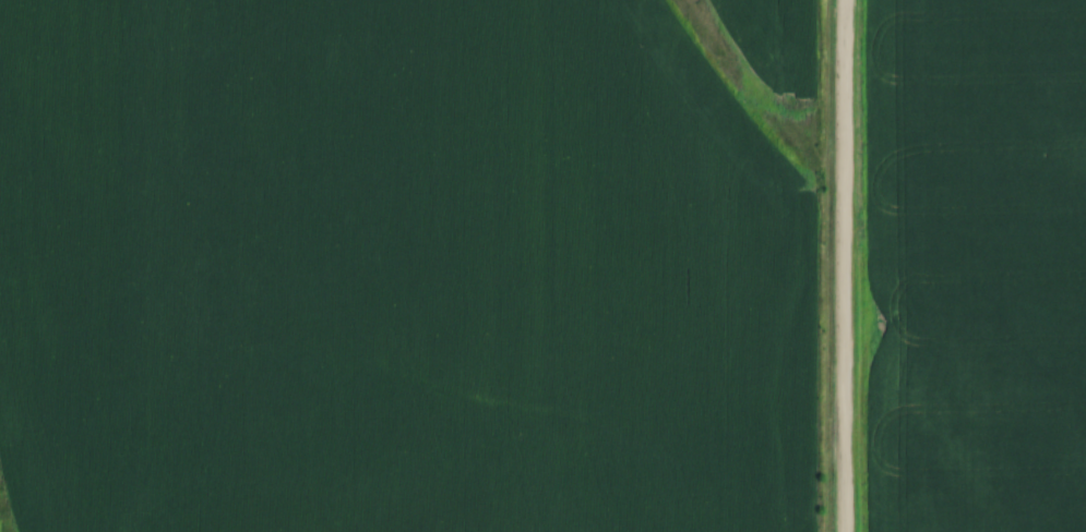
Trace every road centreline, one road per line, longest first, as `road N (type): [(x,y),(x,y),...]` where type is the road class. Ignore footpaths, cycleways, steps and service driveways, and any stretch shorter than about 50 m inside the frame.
road 1 (residential): [(847,531),(845,0)]

